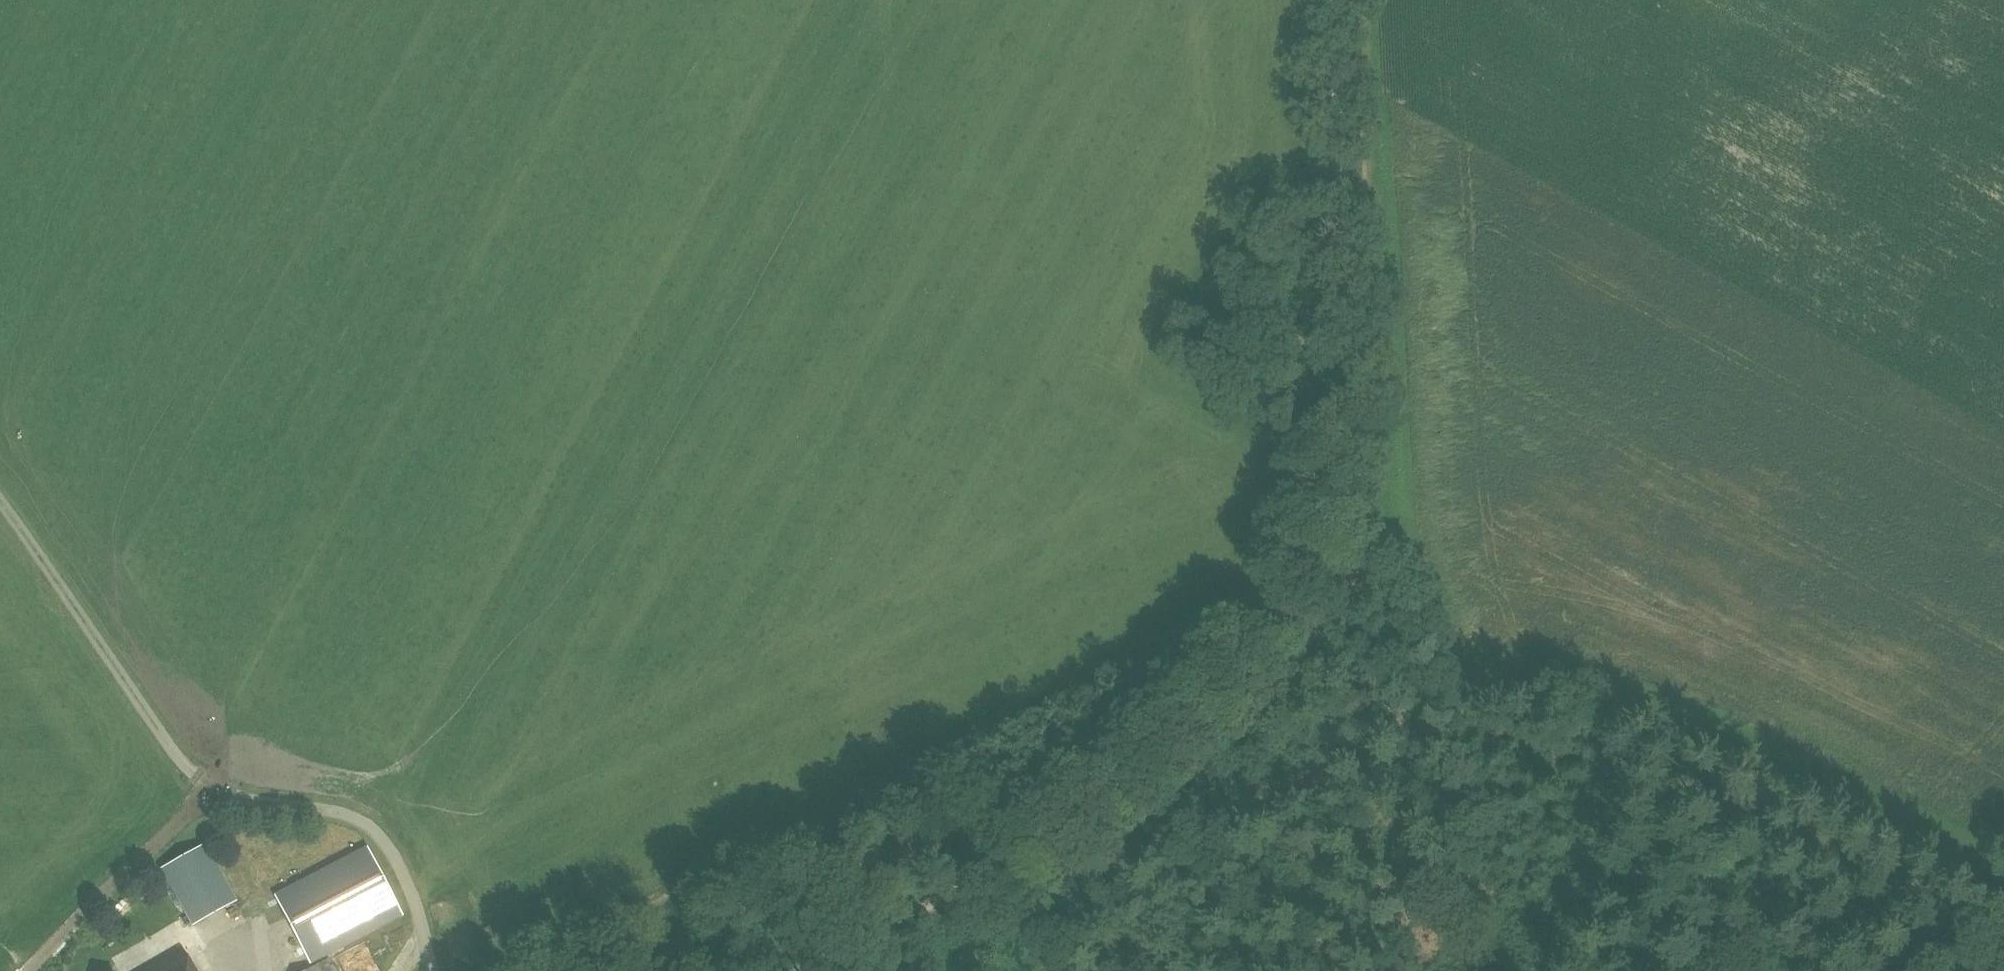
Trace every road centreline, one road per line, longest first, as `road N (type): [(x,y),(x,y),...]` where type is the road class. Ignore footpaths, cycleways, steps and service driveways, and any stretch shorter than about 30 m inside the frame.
road 1 (track): [(1019,854),(1146,766),(1331,531),(1350,440),(1329,0)]
road 2 (unclassified): [(437,970),(388,840),(363,820),(189,776),(0,514)]
road 3 (track): [(794,970),(1019,854)]

